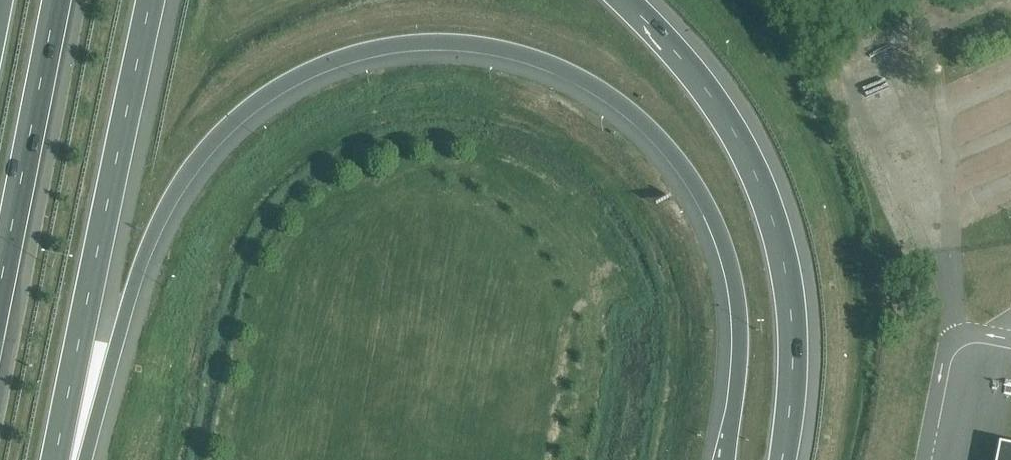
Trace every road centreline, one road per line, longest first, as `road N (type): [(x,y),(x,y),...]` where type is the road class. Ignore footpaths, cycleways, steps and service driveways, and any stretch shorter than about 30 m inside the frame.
road 1 (motorway): [(72,459),(141,264),(195,166),(286,86),(327,65),(421,44),(522,55),(571,75),(653,133),(691,179),(729,263),(741,318),(733,459)]
road 2 (motorway): [(782,459),(789,306),(764,194),(714,101),(633,0)]
road 3 (motorway): [(56,459),(152,0)]
road 4 (motorway): [(0,287),(57,0)]

